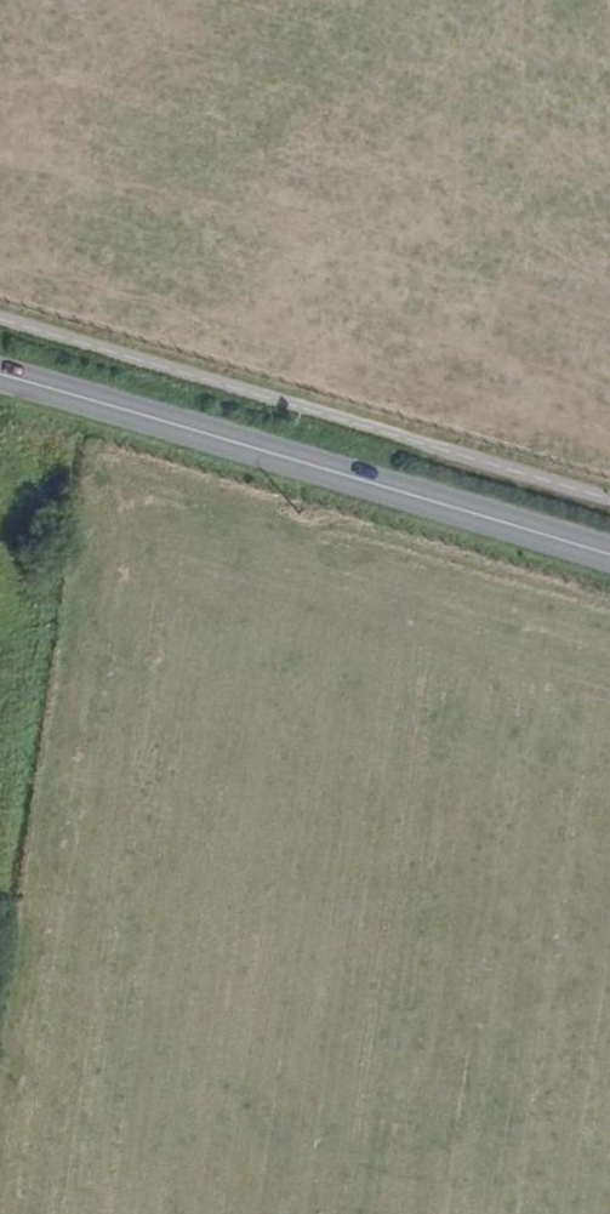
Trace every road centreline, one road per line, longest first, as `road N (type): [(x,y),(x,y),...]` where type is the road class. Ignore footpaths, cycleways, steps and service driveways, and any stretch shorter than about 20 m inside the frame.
road 1 (secondary): [(0,371),(609,553)]

